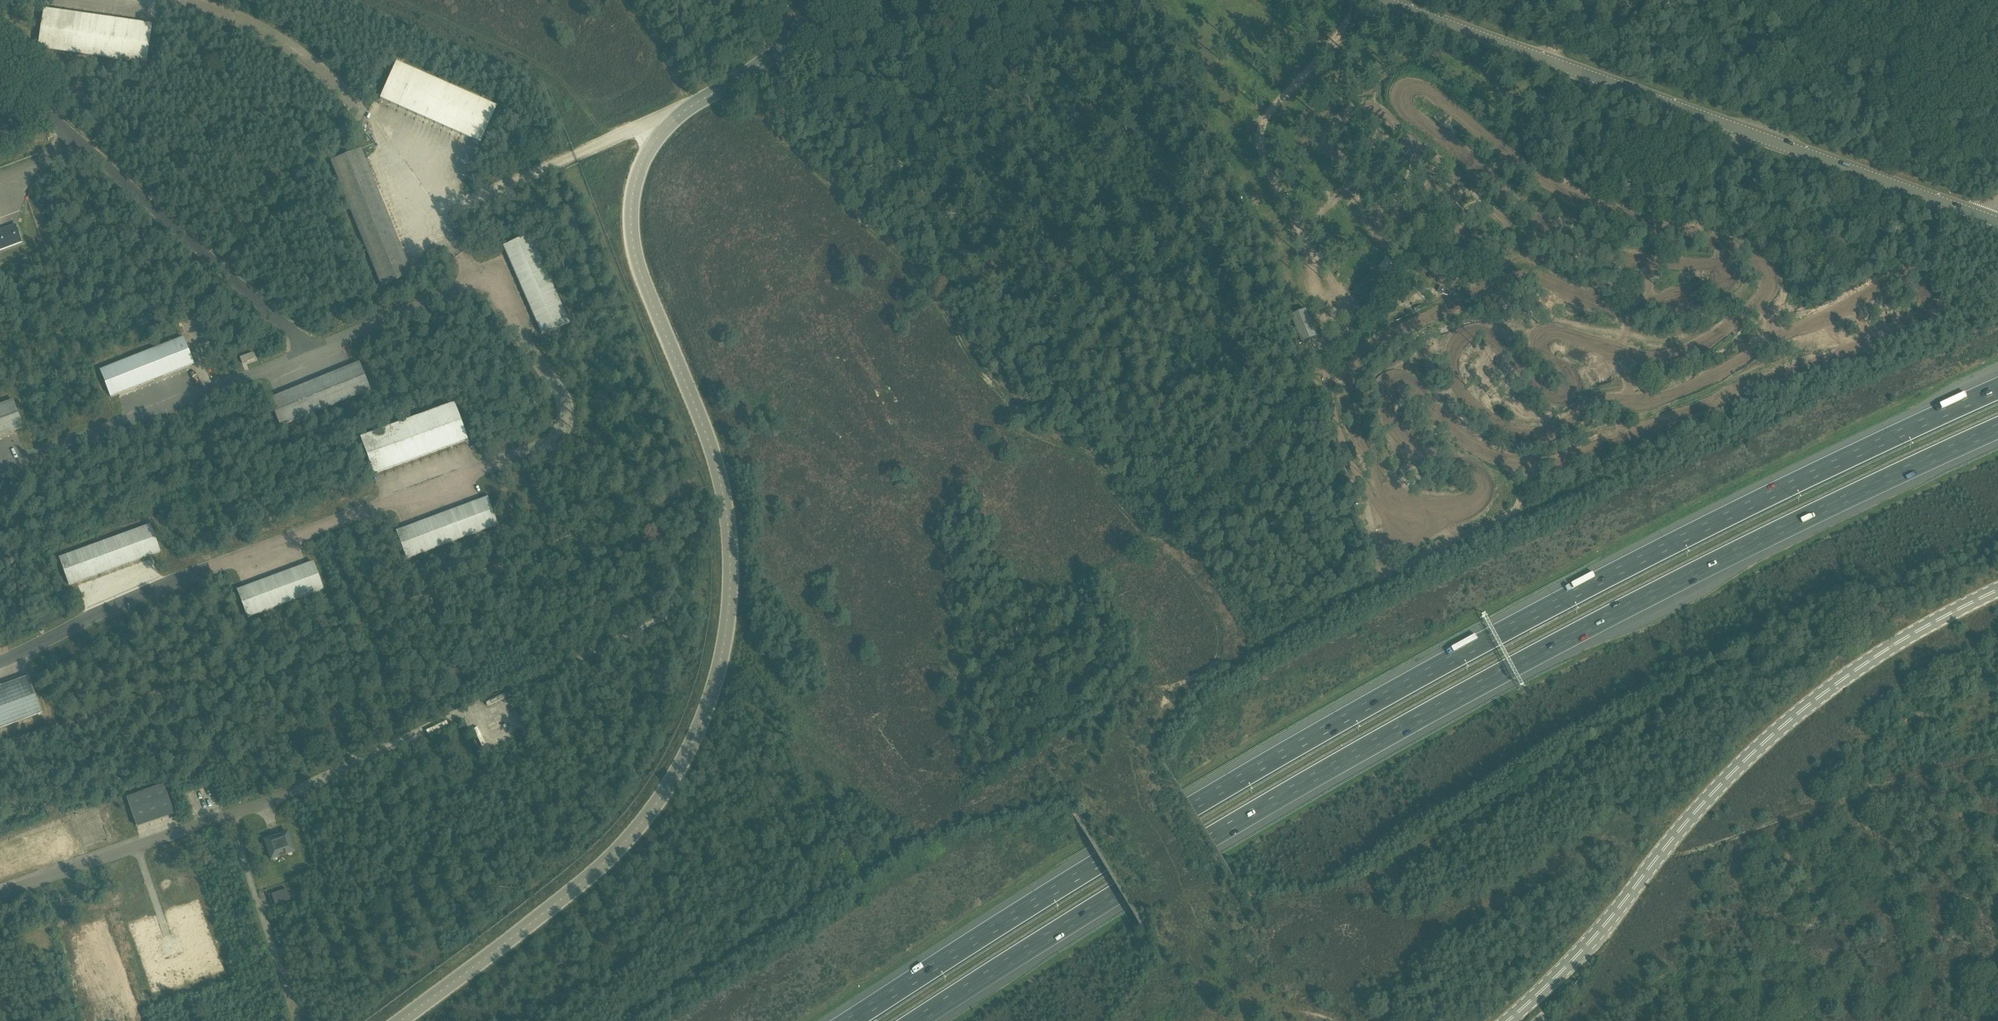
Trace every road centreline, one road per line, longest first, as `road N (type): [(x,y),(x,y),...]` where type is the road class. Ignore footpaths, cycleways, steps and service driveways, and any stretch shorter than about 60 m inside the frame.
road 1 (motorway): [(1997,389),(1664,548),(1324,730),(852,1020)]
road 2 (motorway): [(917,1020),(1210,837),(1492,678),(1997,429)]
road 3 (tertiary): [(1997,222),(1378,0)]
road 4 (track): [(401,0),(541,62),(568,83),(608,140)]
road 5 (track): [(1338,323),(1325,373),(1336,417),(1380,509)]
road 6 (track): [(697,102),(620,0)]

